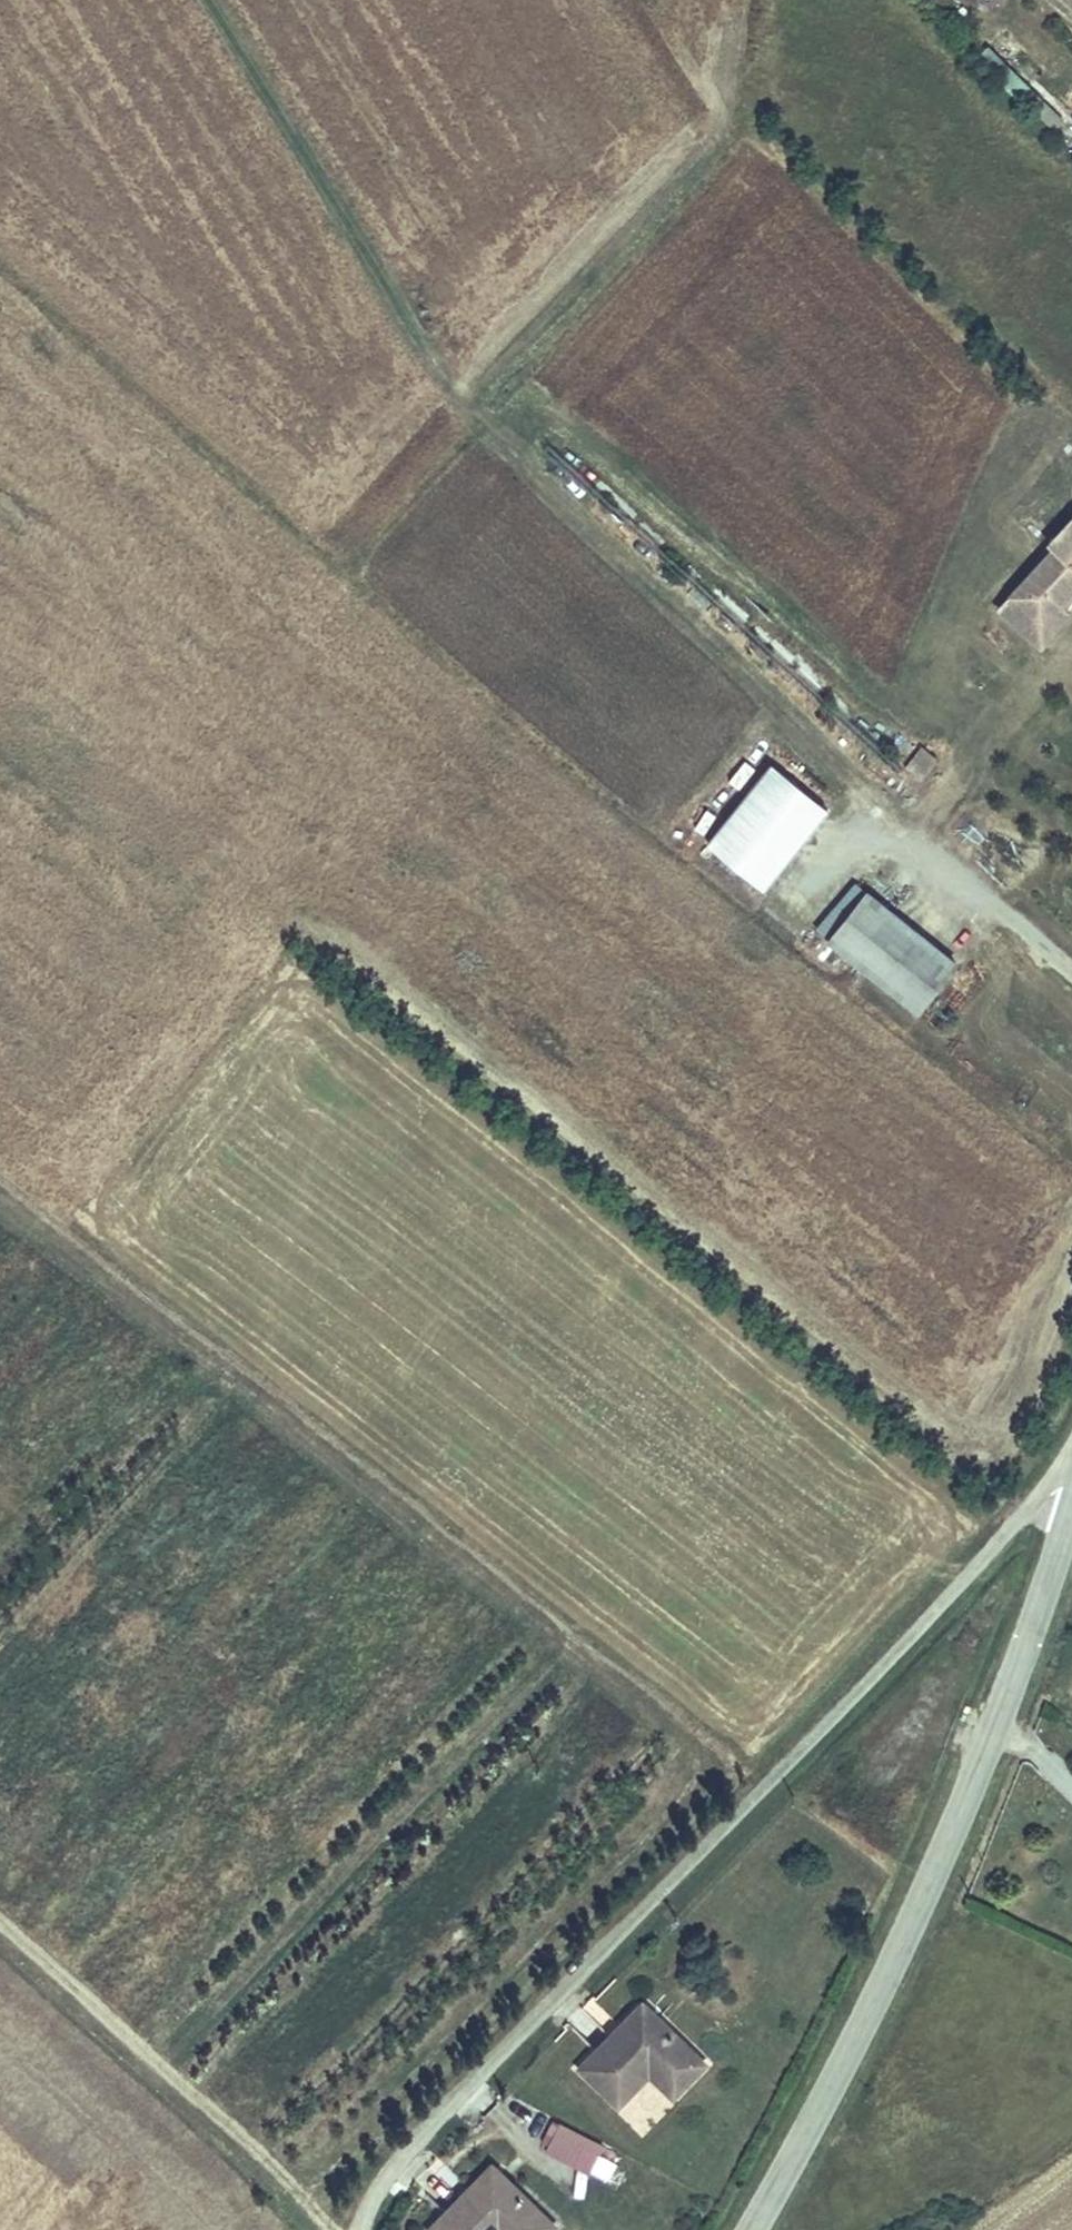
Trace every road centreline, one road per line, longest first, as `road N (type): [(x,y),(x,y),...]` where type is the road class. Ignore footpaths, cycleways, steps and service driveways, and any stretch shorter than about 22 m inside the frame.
road 1 (tertiary): [(748,2229),(937,1857),(1071,1509)]

